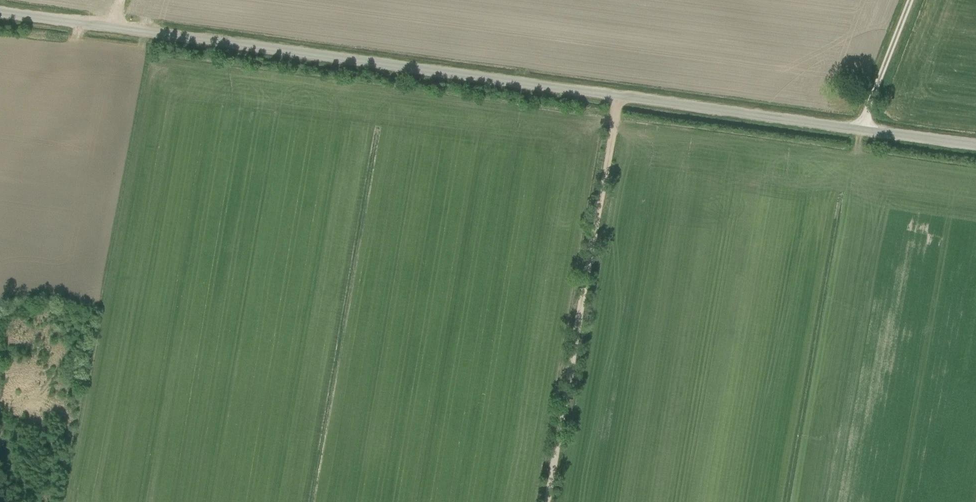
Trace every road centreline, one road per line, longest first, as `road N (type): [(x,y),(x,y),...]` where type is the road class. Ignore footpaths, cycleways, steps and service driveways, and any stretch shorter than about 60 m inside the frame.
road 1 (unclassified): [(0,11),(975,144)]
road 2 (track): [(618,94),(547,501)]
road 3 (track): [(861,128),(911,0)]

